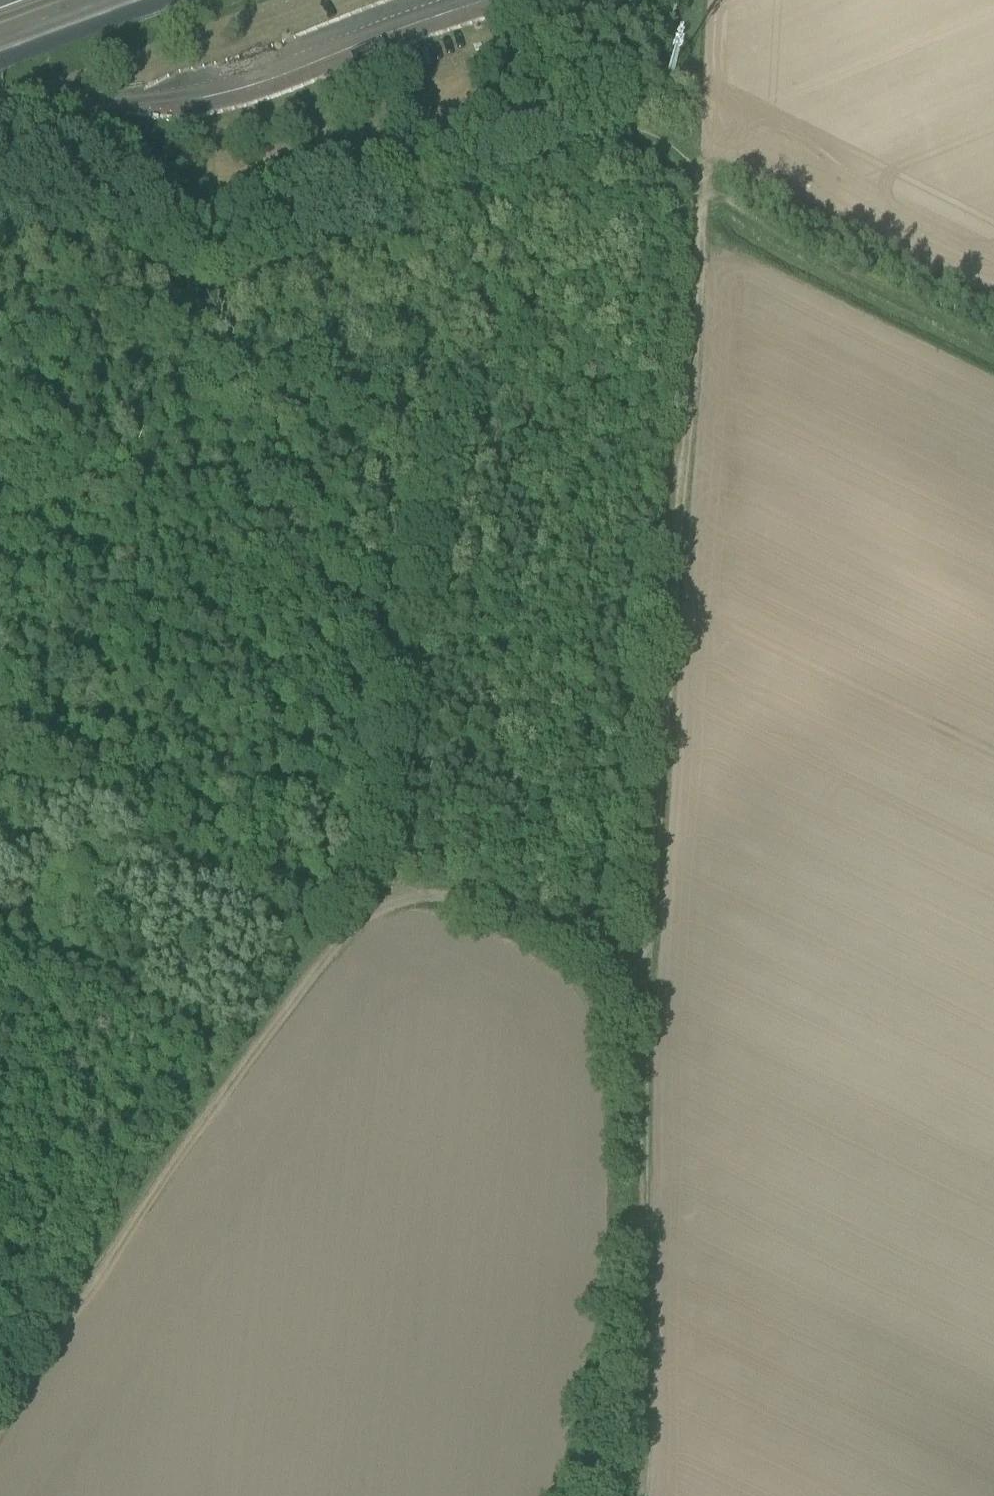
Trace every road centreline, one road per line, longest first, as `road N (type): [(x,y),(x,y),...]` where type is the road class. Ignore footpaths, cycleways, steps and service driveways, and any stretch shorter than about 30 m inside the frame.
road 1 (track): [(709,185),(657,795),(634,1495)]
road 2 (track): [(647,984),(470,896),(437,886),(378,893),(218,1102),(0,1424)]

